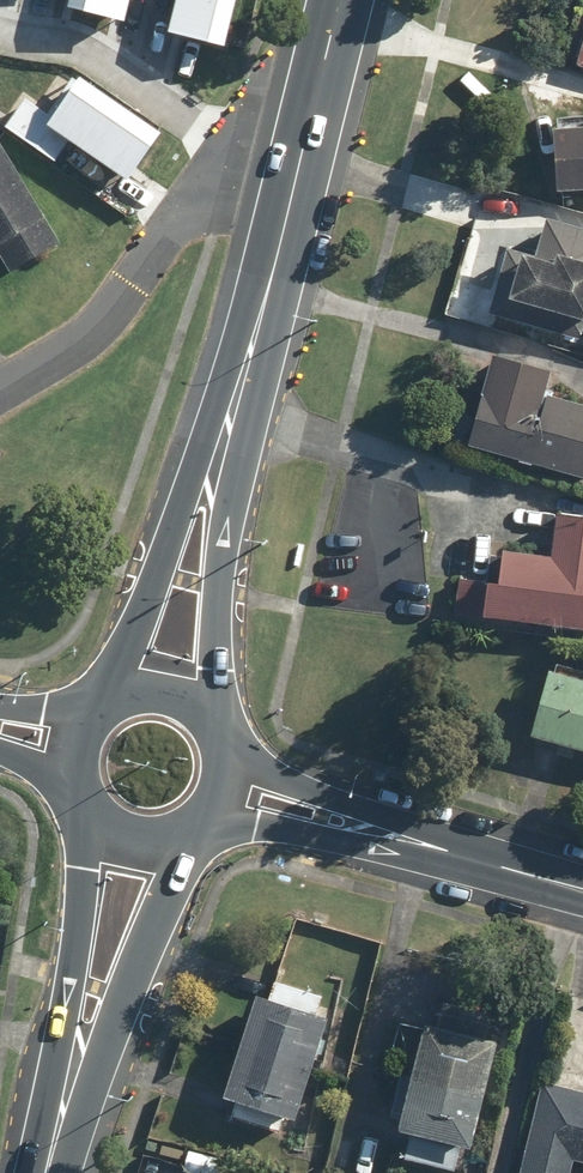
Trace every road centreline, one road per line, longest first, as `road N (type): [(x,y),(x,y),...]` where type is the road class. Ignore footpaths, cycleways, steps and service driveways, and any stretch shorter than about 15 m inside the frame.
road 1 (secondary): [(110,689),(311,112)]
road 2 (secondary): [(311,112),(205,707)]
road 3 (secondary): [(0,398),(105,321),(311,112)]
road 4 (tertiary): [(582,908),(216,814)]
road 5 (tertiary): [(230,772),(582,876)]
road 6 (secondary): [(68,1098),(85,829)]
road 7 (secondary): [(166,850),(68,1098)]

